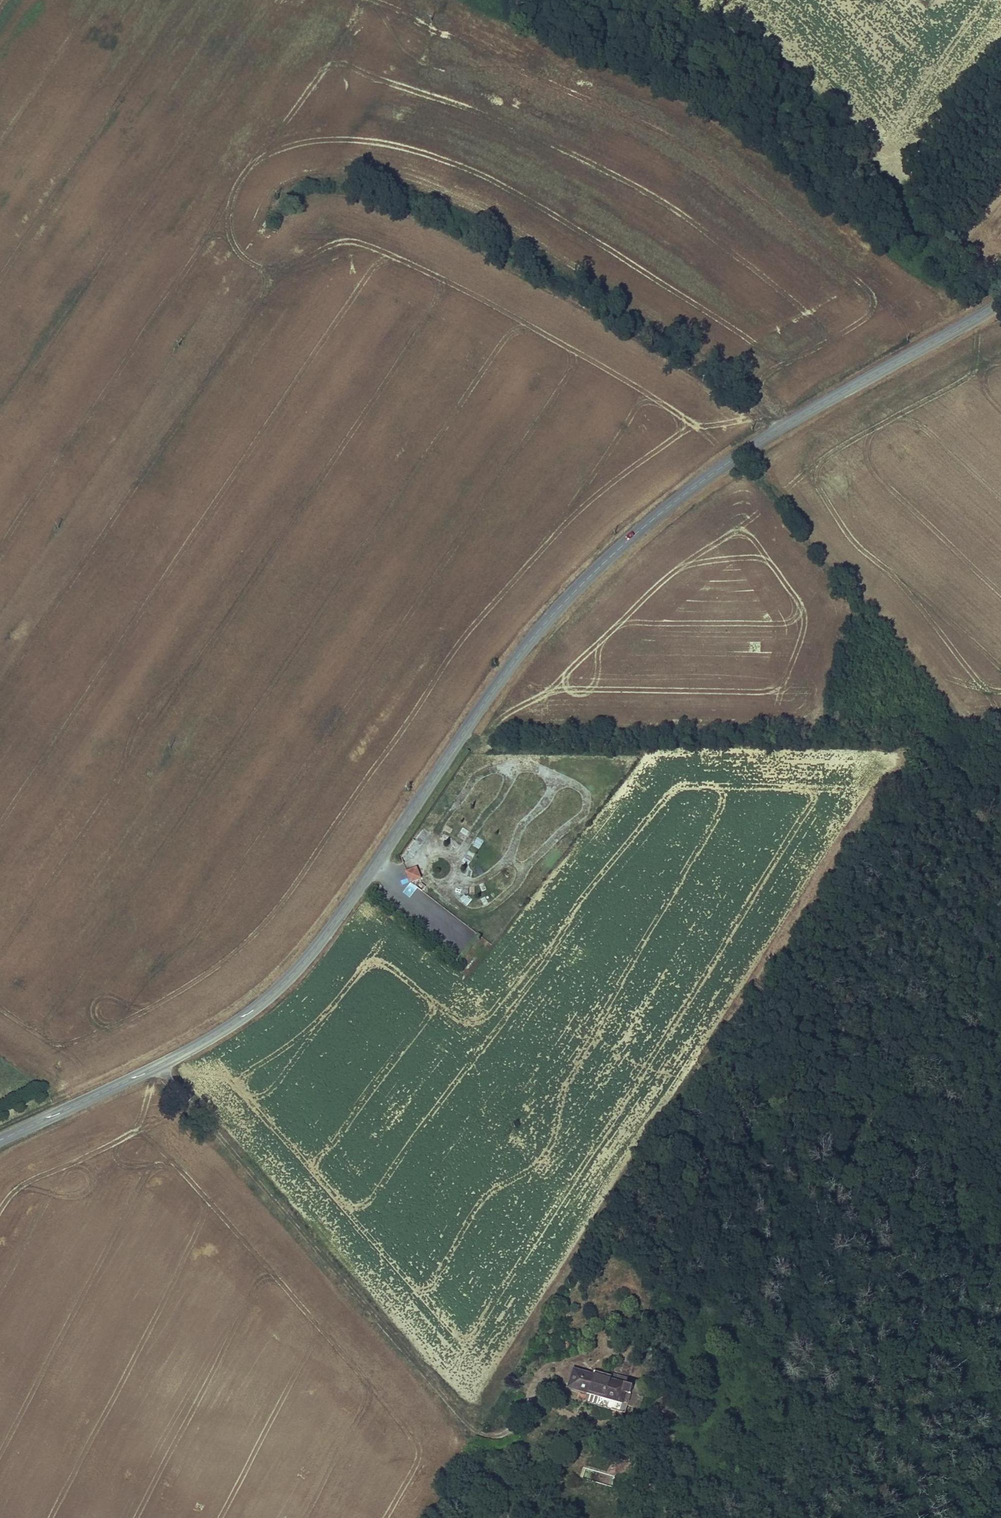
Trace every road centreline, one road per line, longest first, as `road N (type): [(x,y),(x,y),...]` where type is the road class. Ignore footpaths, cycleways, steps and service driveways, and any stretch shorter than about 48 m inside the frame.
road 1 (tertiary): [(1000,302),(739,454),(593,571),(527,642),(312,951),(261,1002),(157,1066),(0,1140)]

